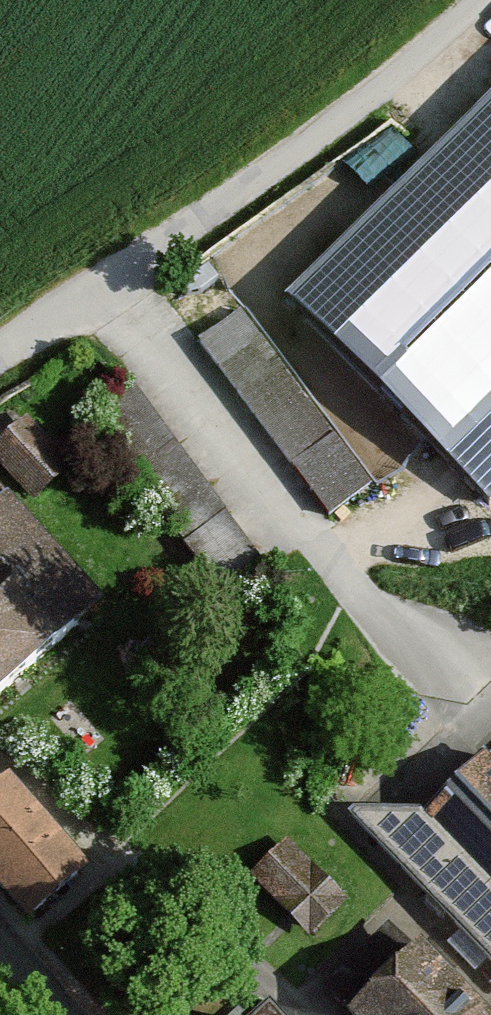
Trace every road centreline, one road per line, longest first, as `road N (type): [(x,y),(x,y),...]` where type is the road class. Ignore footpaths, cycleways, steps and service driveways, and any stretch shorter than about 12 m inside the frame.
road 1 (track): [(0,367),(490,6)]

